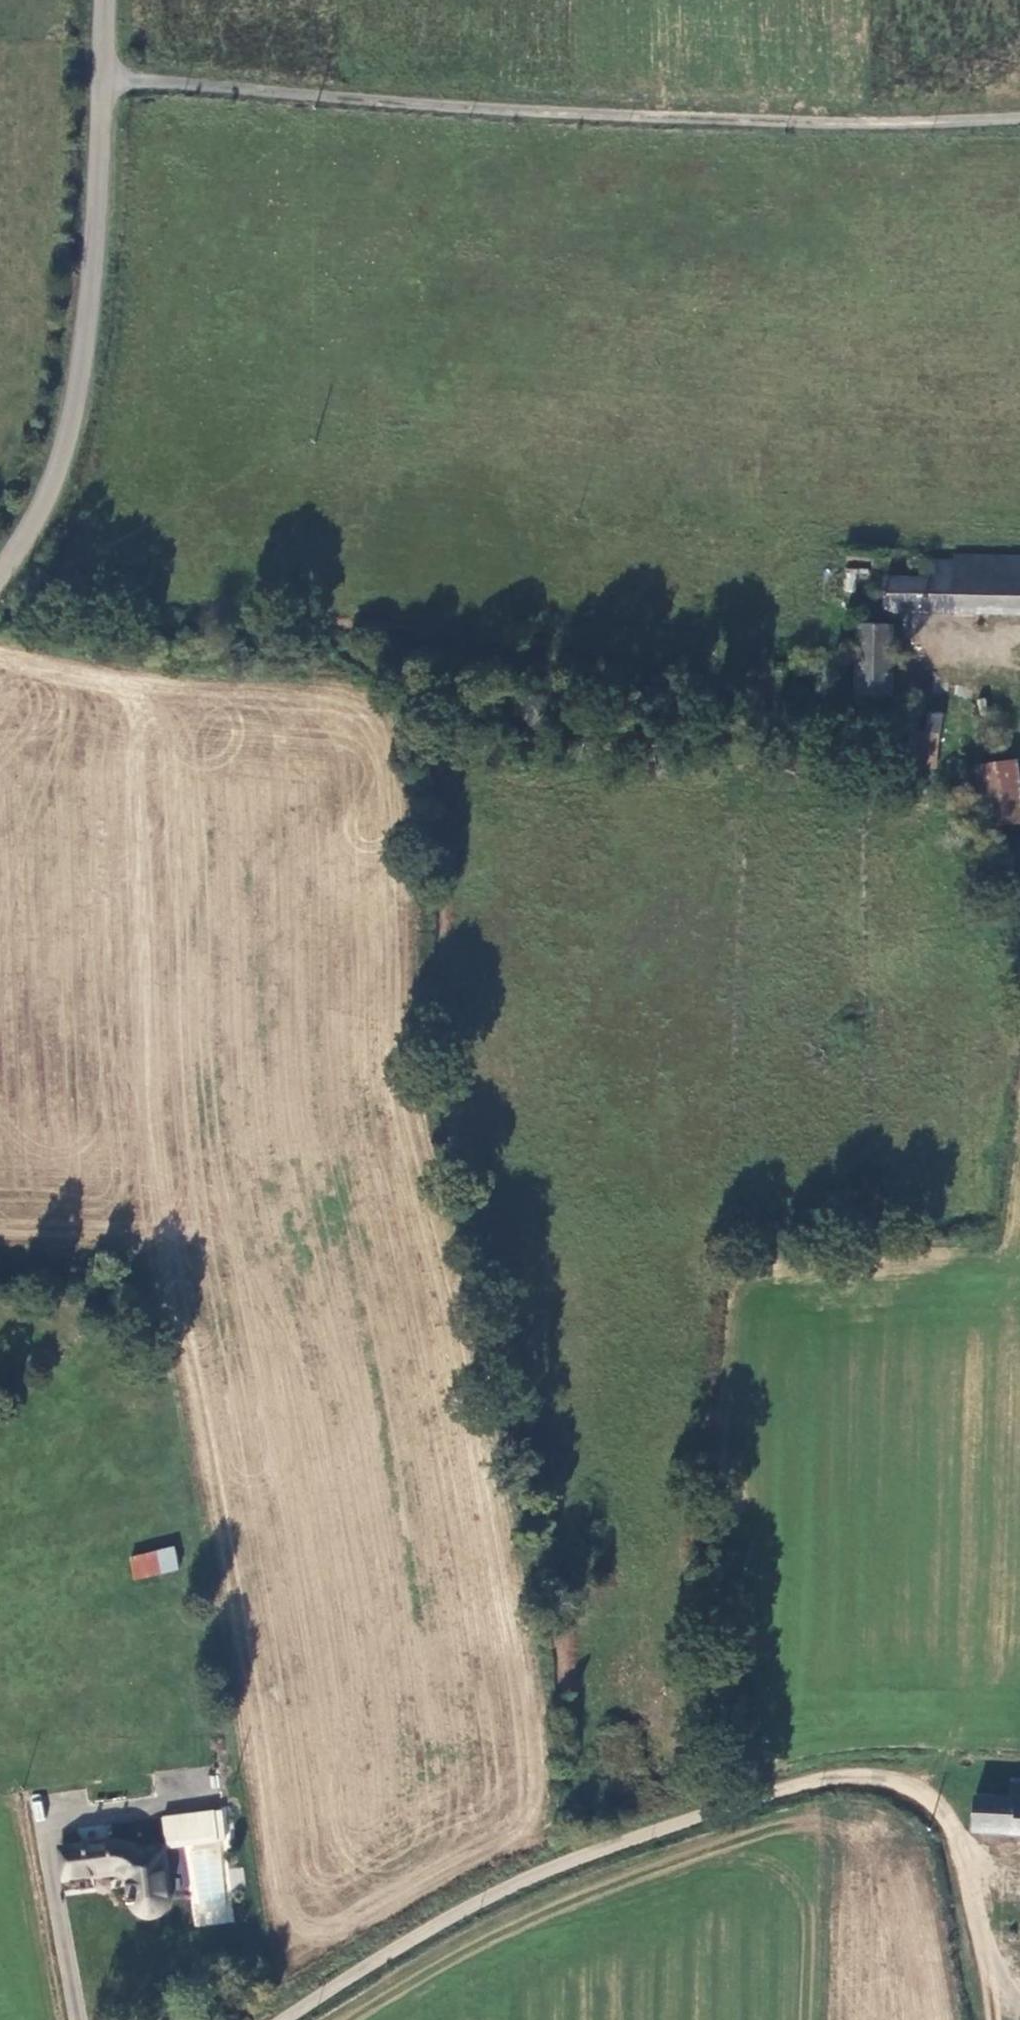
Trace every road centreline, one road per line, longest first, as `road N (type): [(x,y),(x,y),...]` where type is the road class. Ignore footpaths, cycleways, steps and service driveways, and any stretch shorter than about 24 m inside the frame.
road 1 (unclassified): [(287,2019),(440,1922),(551,1869),(844,1782),(907,1792),(947,1821),(992,1969),(1019,2018)]
road 2 (tertiary): [(0,567),(40,508),(76,414),(92,290),(109,0)]

